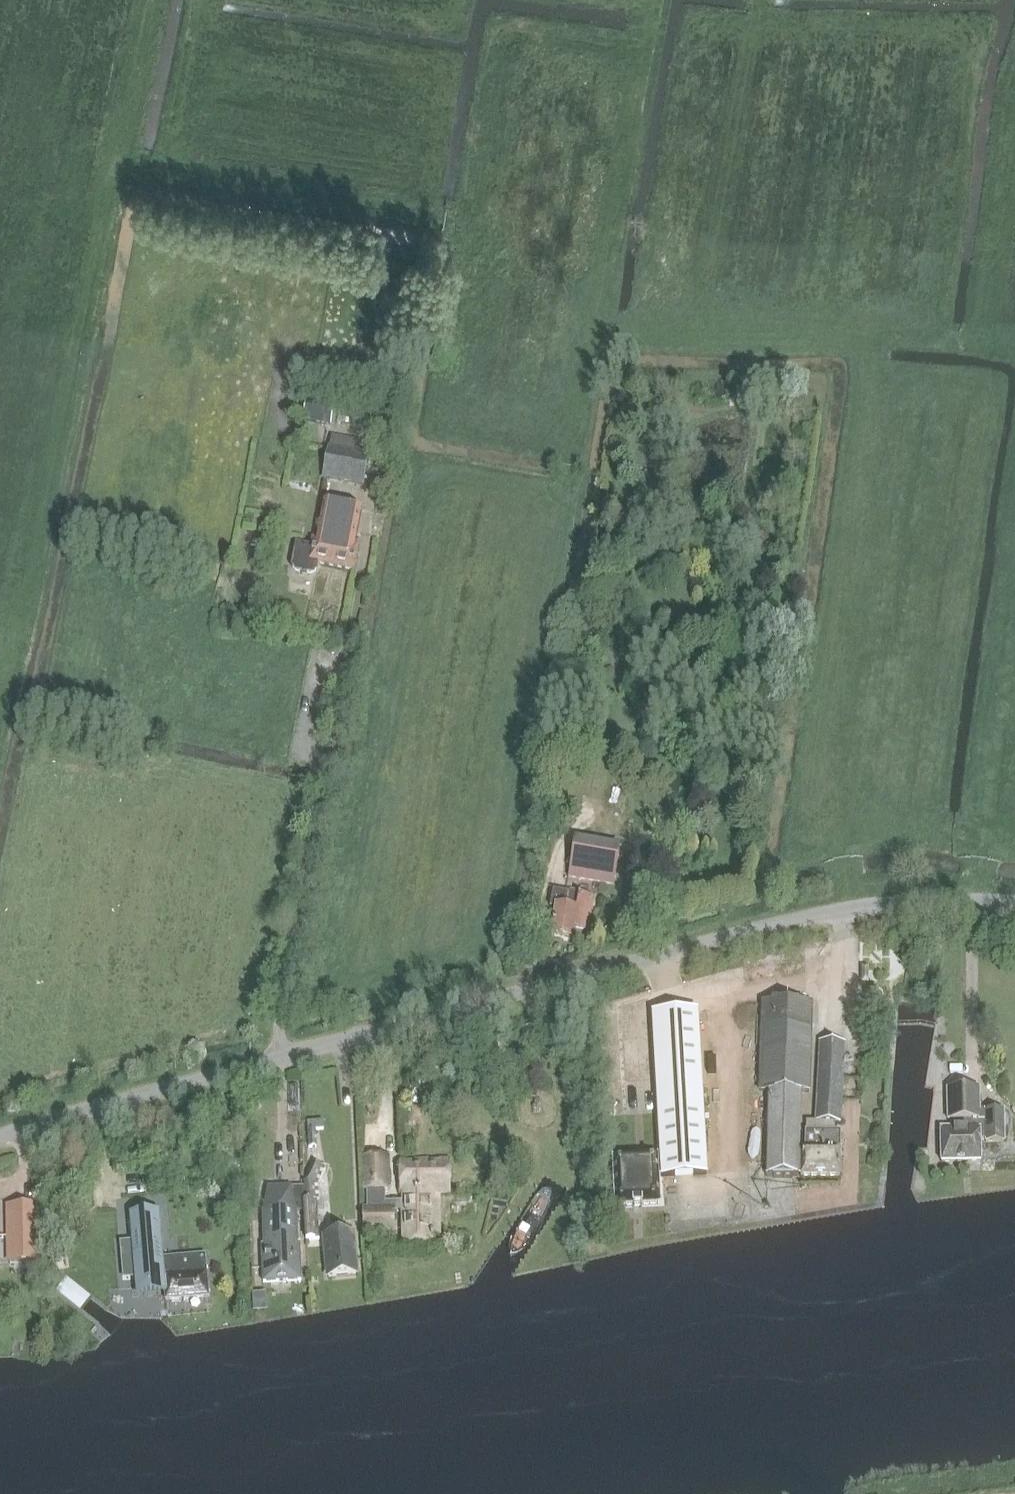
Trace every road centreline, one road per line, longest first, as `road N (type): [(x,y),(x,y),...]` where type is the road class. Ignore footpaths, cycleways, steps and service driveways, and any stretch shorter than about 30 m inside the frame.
road 1 (unclassified): [(0,1135),(807,917),(906,902),(1014,903)]

